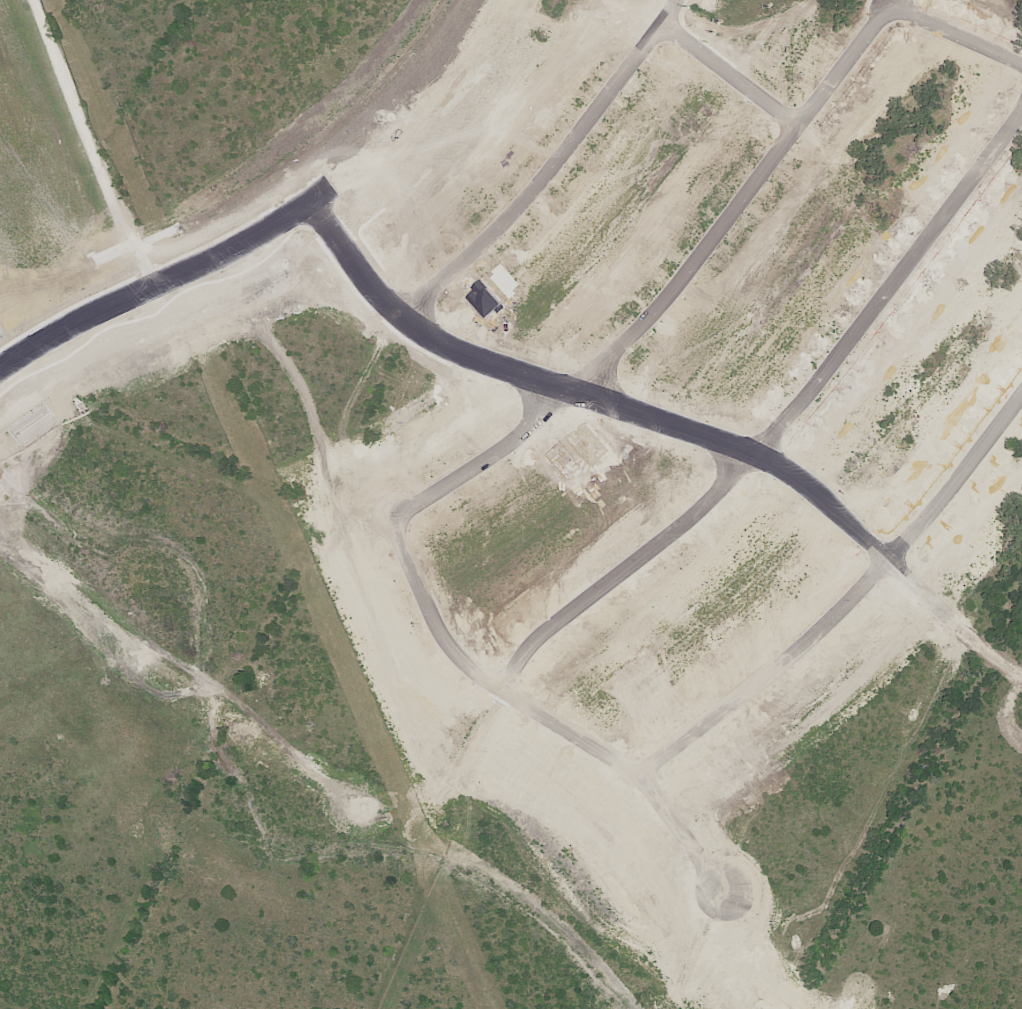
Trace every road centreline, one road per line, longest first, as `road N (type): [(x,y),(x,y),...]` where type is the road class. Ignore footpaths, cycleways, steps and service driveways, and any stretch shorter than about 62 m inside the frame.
road 1 (residential): [(512,698),(552,640),(730,499),(800,425),(1021,130)]
road 2 (residential): [(904,16),(888,23),(677,308),(525,449),(413,522)]
road 3 (residential): [(320,207),(395,308),(466,355),(778,464),(832,499),(900,565)]
road 4 (residential): [(652,780),(798,668),(867,601),(1021,416)]
road 5 (residential): [(413,522),(415,557),(474,666),(501,692),(652,780),(735,898)]
road 6 (residential): [(683,11),(545,197),(417,324)]
road 7 (residential): [(0,711),(83,836),(182,935),(280,996)]
road 8 (residential): [(747,915),(1021,672)]
road 9 (residential): [(320,207),(80,321),(0,372)]
road 10 (residential): [(735,898),(777,953),(832,984),(869,990),(916,990),(950,978),(1021,927)]
road 11 (residential): [(155,905),(99,953),(0,969)]
road 12 (residential): [(674,26),(808,131)]
road 13 (residential): [(900,565),(1021,680)]
road 14 (residential): [(1021,64),(904,16)]

